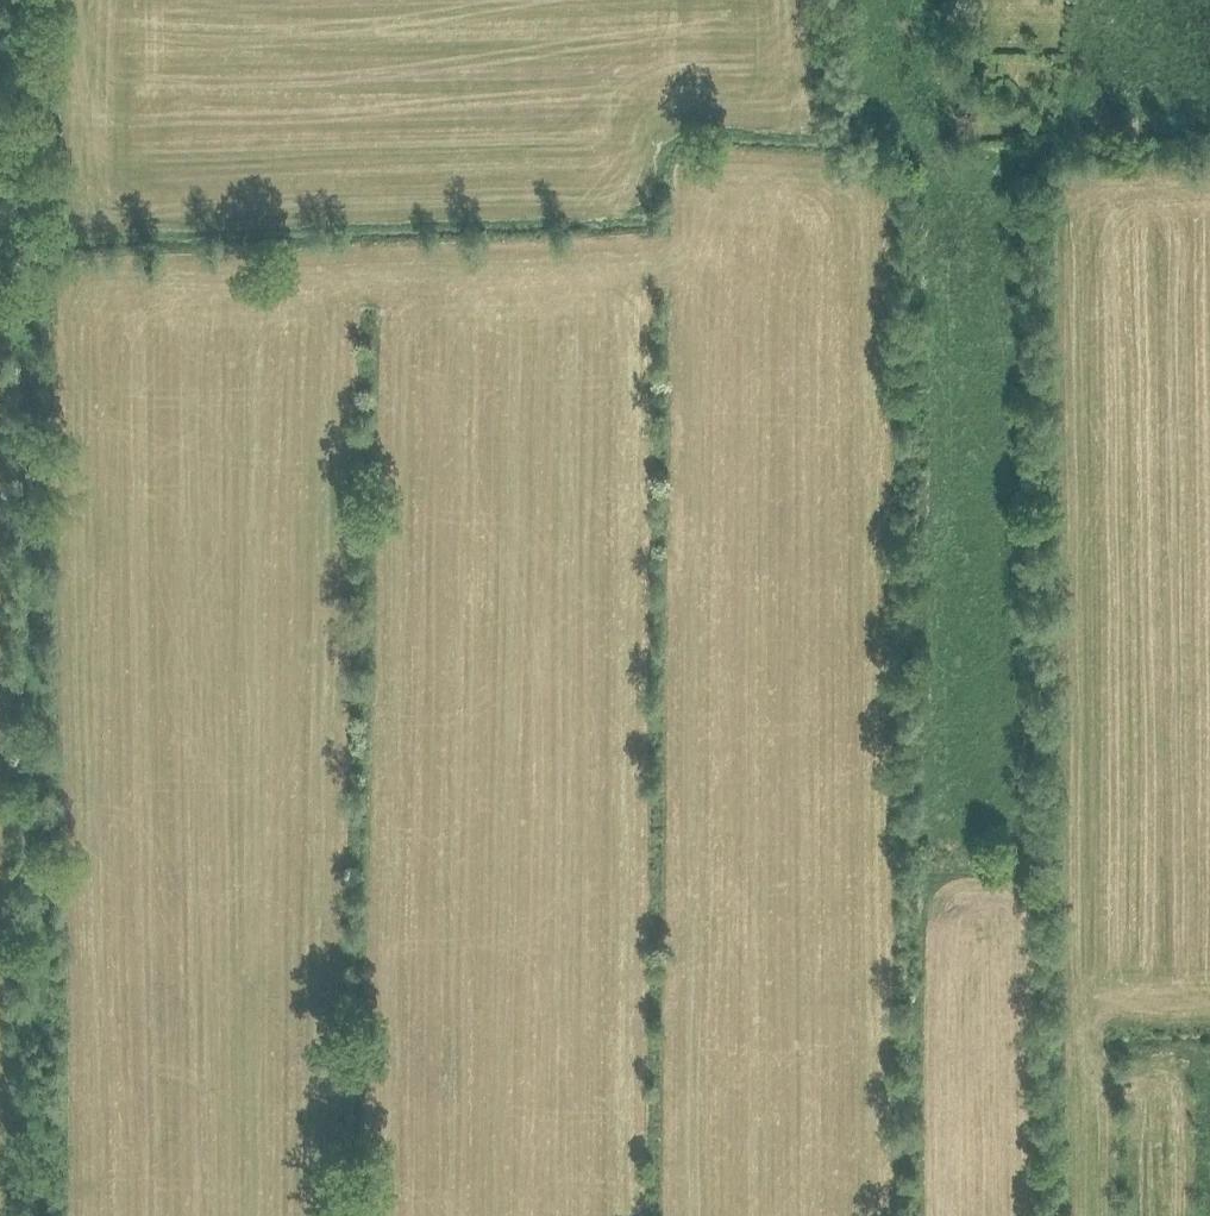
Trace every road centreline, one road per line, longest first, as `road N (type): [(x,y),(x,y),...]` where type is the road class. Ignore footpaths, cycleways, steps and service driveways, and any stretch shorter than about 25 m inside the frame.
road 1 (track): [(37,1215),(25,0)]

